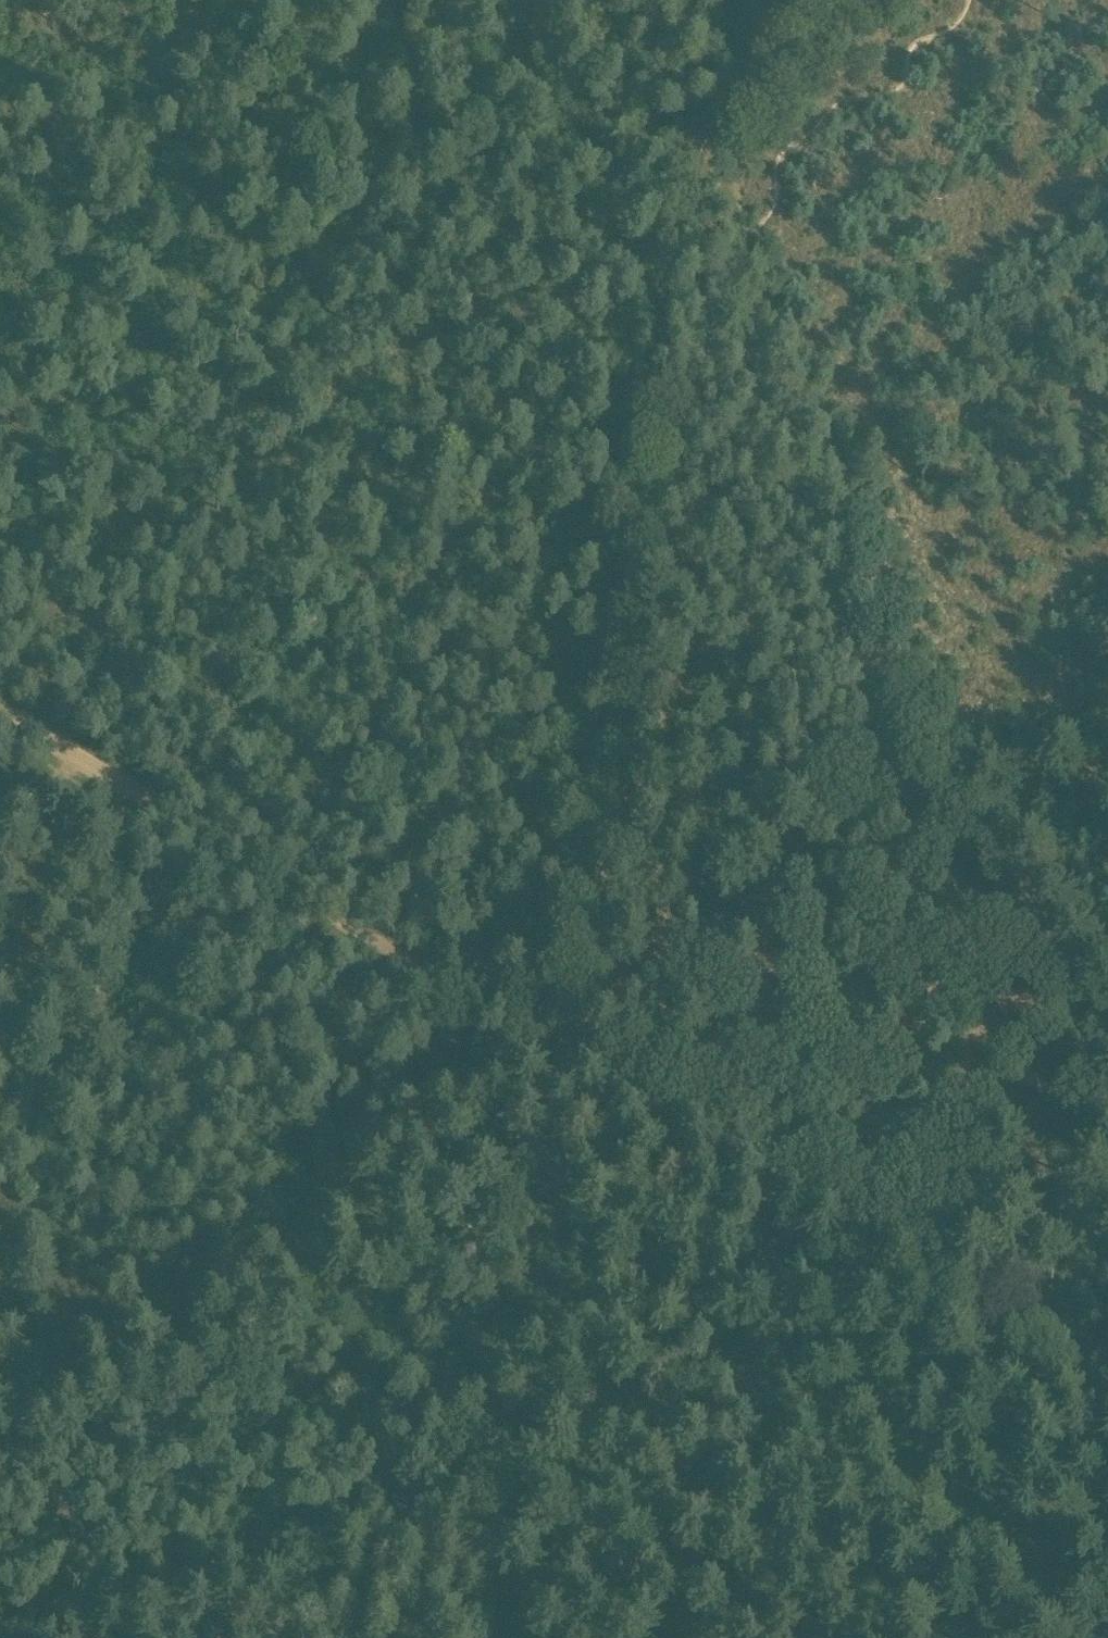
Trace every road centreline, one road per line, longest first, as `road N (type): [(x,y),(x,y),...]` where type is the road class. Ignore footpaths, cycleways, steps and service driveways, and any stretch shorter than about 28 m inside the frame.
road 1 (track): [(527,1030),(615,660),(691,157),(870,0)]
road 2 (track): [(705,145),(742,269),(783,355),(863,573),(989,810),(1107,1073)]
road 3 (track): [(0,1488),(416,1258),(512,1181),(564,1053)]
road 4 (track): [(188,0),(294,112),(352,217),(502,341),(634,507)]
road 5 (track): [(564,1053),(0,714)]
road 6 (track): [(1107,1385),(779,1191),(564,1053)]
road 7 (track): [(512,1181),(476,1637)]
road 8 (track): [(1107,713),(989,810)]

